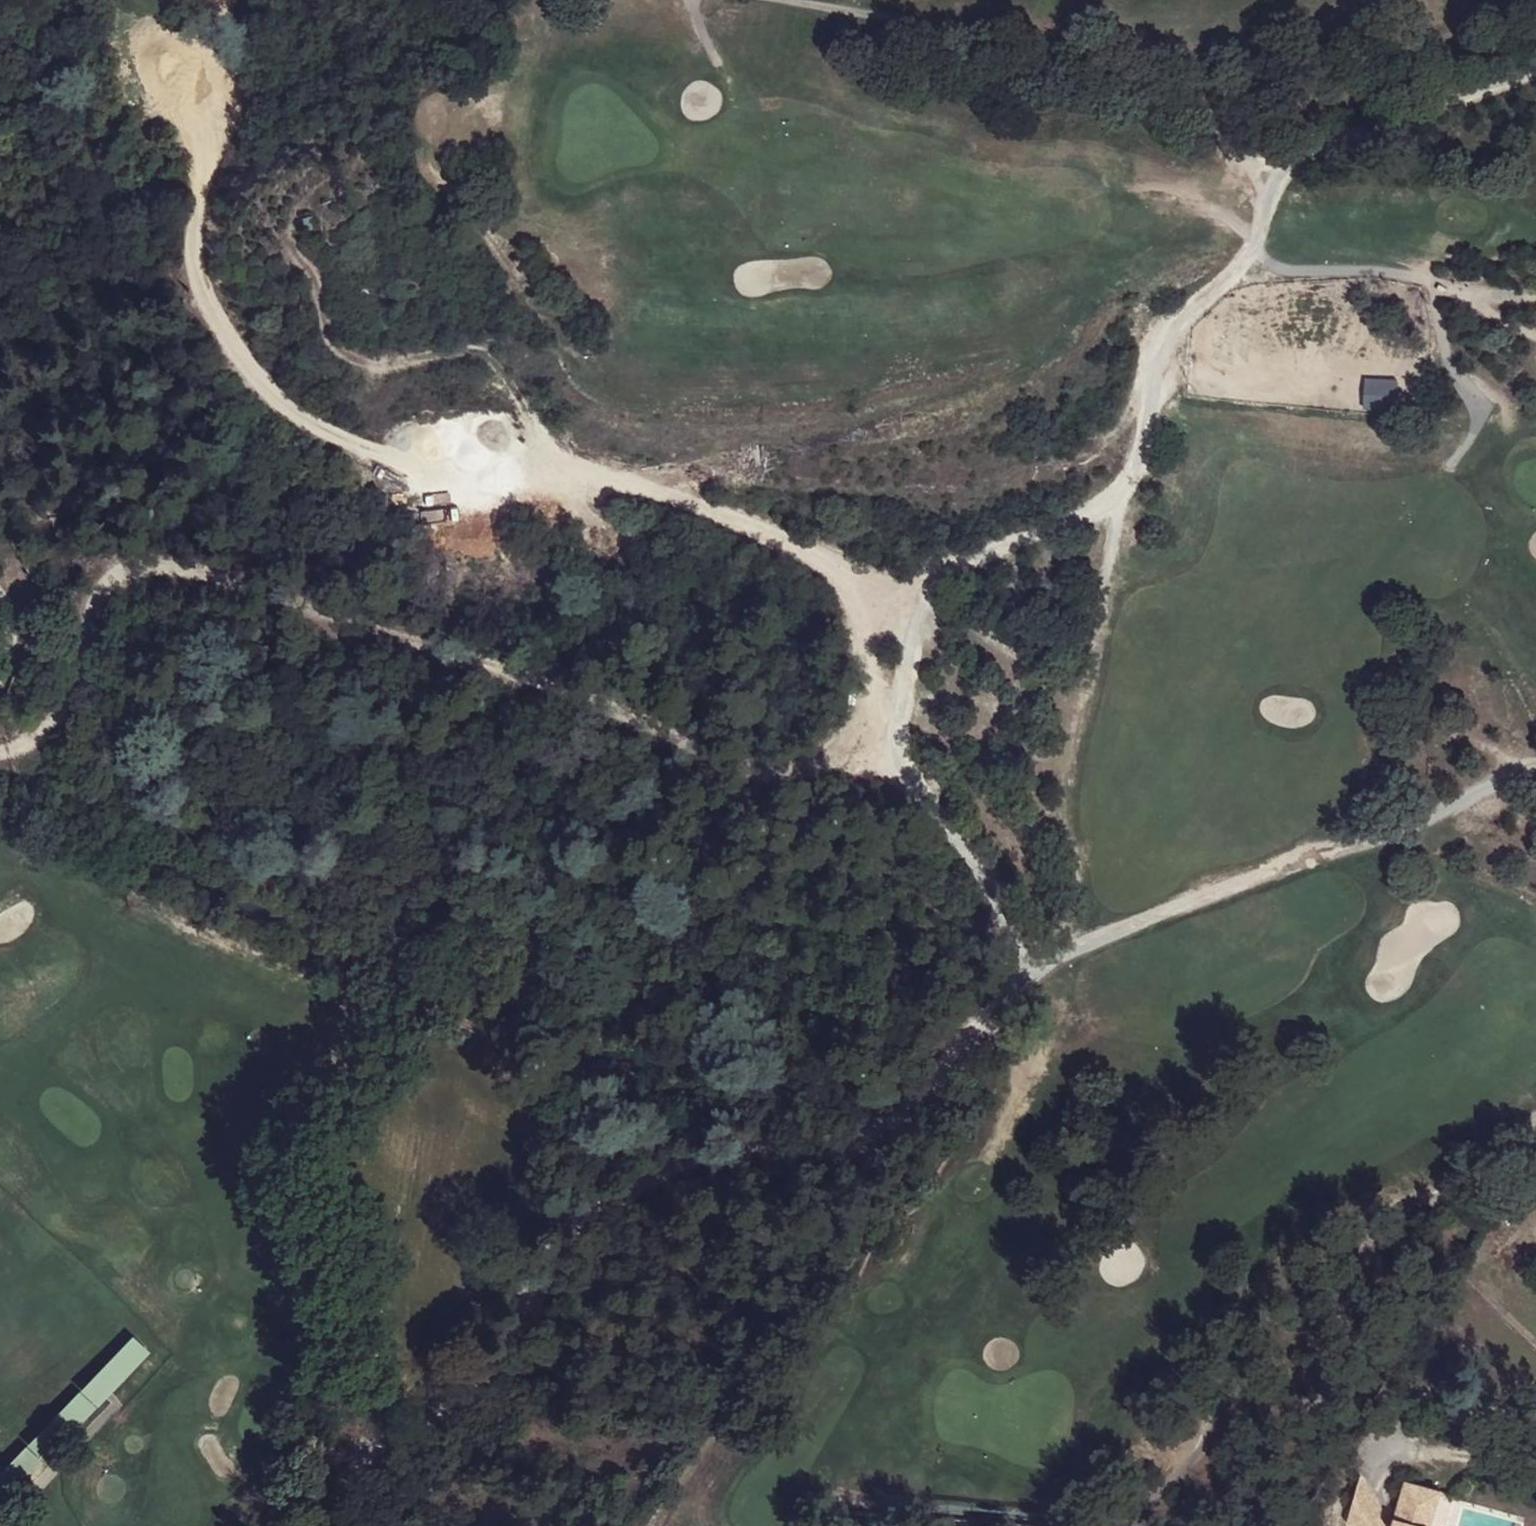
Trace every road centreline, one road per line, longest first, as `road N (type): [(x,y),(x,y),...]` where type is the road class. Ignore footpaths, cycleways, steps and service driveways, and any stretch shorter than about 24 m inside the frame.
road 1 (track): [(0,752),(22,750),(53,727),(94,603),(111,574),(133,565),(777,771),(821,760),(849,727),(848,580),(814,556),(638,491),(521,494),(418,484),(375,468),(242,364),(204,299),(193,250),(196,197),(222,98)]

